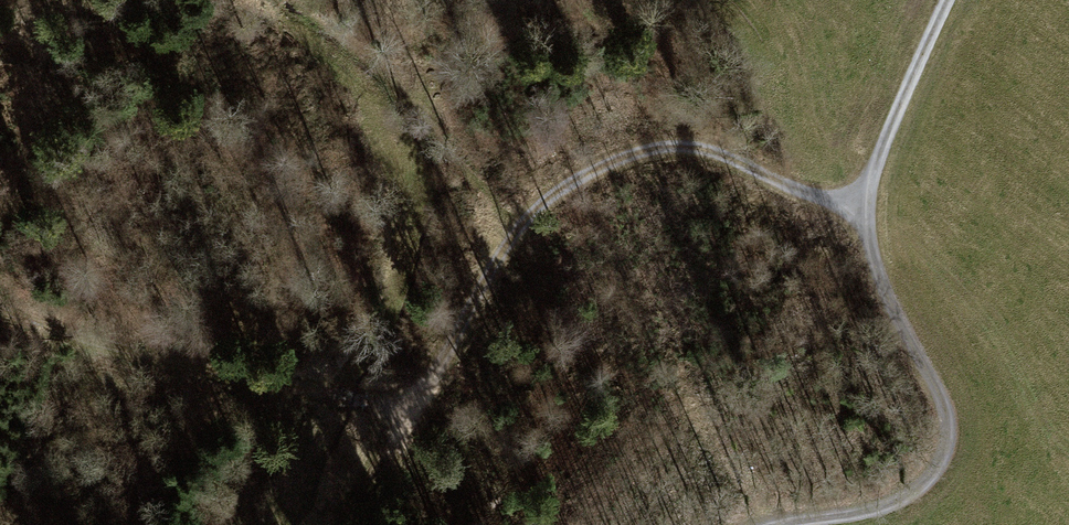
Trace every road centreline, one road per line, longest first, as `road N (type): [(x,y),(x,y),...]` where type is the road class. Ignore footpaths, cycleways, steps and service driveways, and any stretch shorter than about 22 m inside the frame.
road 1 (track): [(866,215),(701,148),(630,156),(536,210),(430,377),(385,404),(112,348),(46,330),(0,305)]
road 2 (track): [(947,0),(880,154),(866,215),(882,283),(943,399),(943,450),(923,484),(896,502),(761,524)]
road 3 (track): [(419,388),(336,524)]

